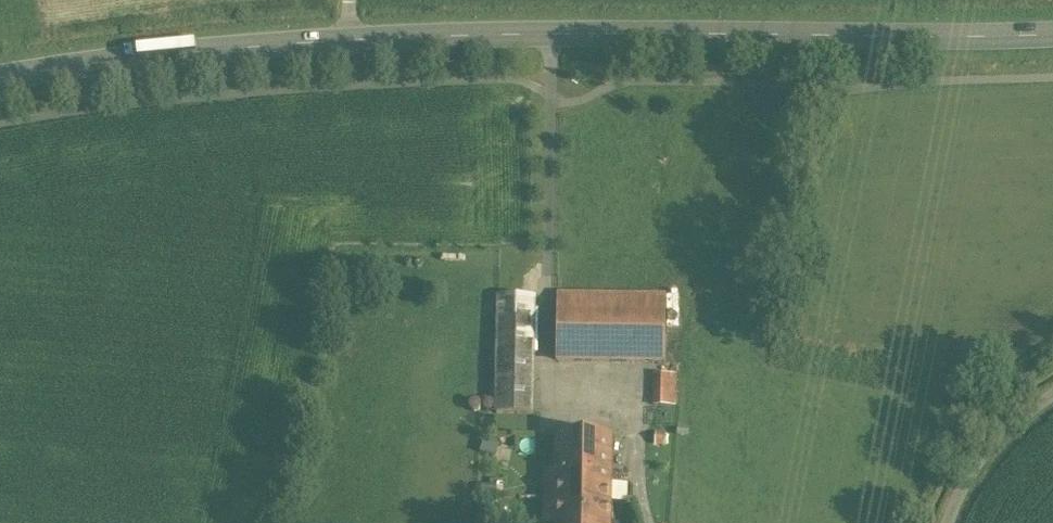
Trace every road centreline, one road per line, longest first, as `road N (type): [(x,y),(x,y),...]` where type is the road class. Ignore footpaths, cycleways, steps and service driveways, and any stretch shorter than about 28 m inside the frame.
road 1 (tertiary): [(0,77),(176,52),(401,36),(1052,33)]
road 2 (unclassified): [(1052,396),(987,449),(949,522)]

